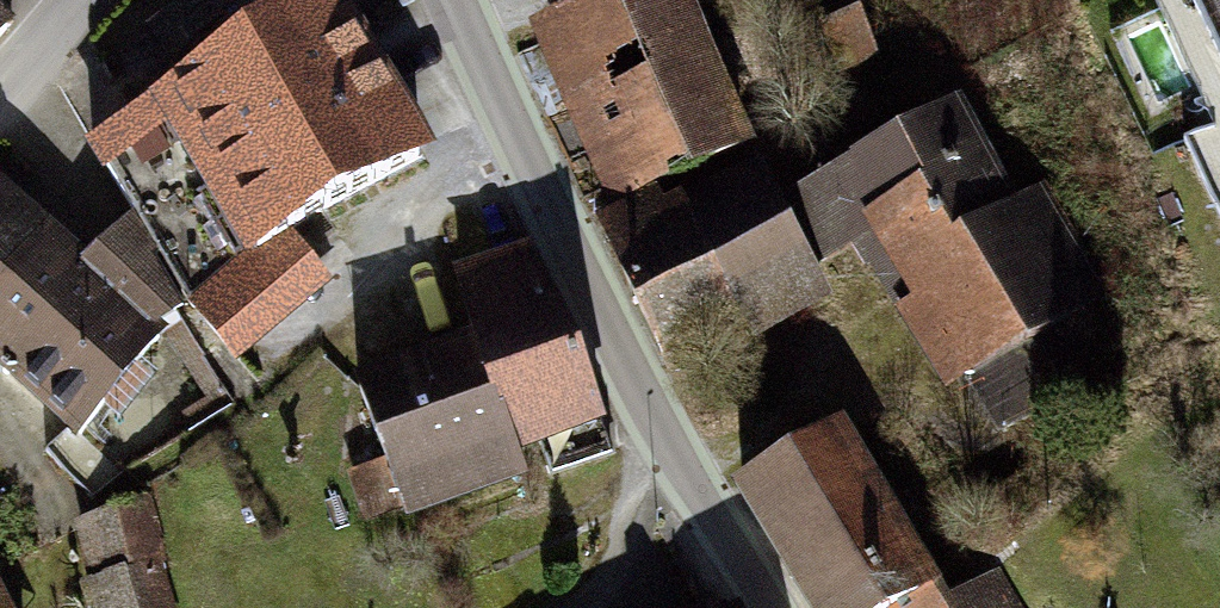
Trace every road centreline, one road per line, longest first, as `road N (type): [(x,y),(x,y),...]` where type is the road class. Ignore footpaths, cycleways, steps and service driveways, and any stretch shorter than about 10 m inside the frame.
road 1 (residential): [(455,0),(612,337),(773,607)]

